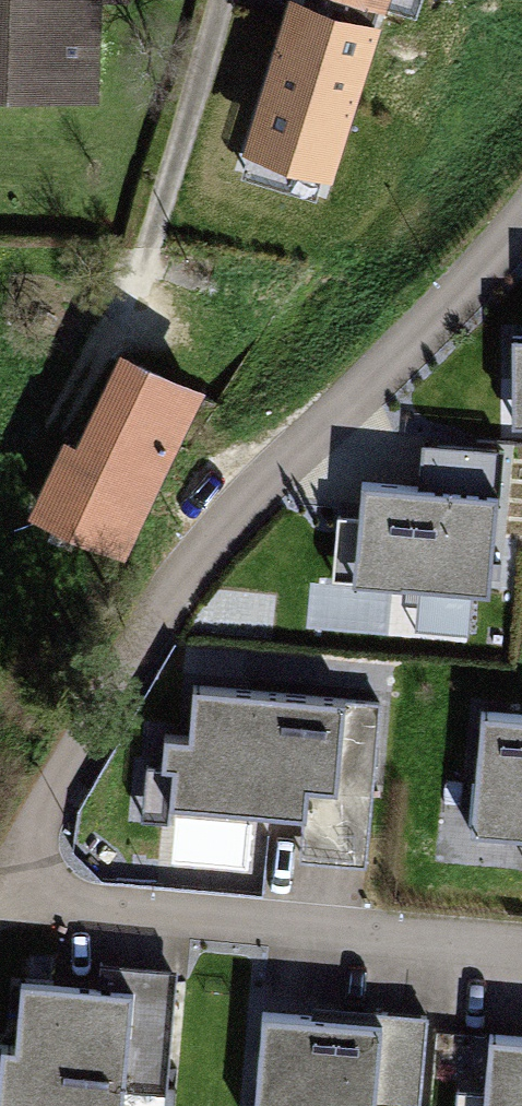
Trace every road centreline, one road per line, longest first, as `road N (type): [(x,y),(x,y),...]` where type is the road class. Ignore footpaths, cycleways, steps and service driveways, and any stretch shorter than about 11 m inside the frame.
road 1 (residential): [(134,304),(225,0)]

